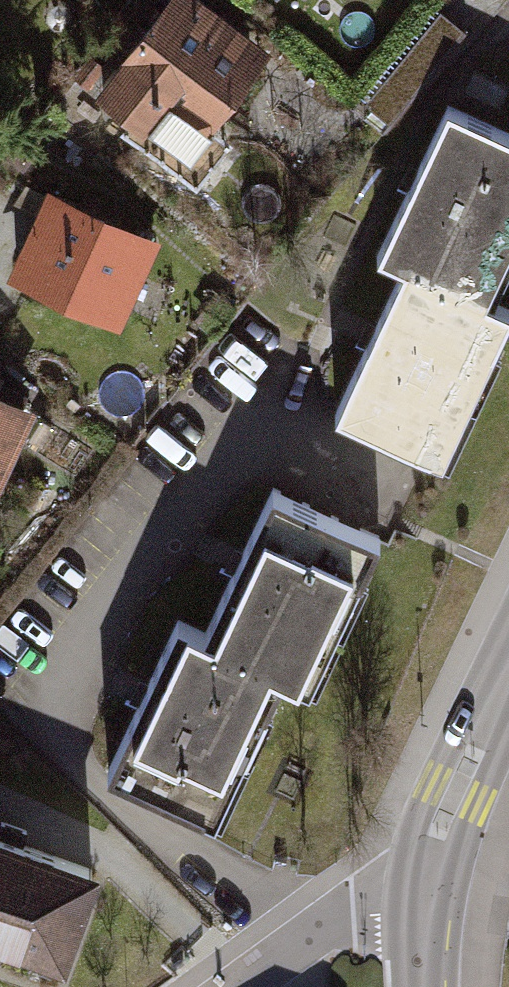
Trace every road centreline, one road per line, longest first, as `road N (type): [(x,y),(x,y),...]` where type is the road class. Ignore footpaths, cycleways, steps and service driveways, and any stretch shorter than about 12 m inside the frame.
road 1 (tertiary): [(508,674),(436,849),(426,920)]
road 2 (residential): [(426,920),(318,936),(246,986)]

